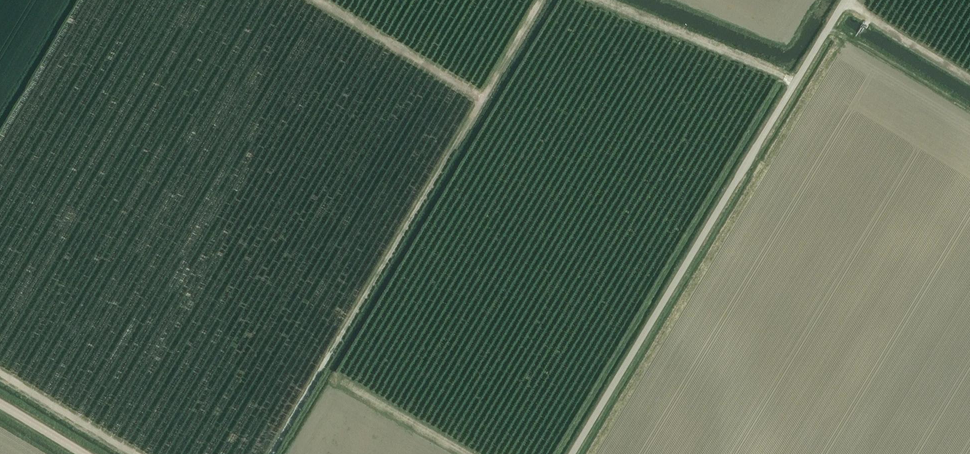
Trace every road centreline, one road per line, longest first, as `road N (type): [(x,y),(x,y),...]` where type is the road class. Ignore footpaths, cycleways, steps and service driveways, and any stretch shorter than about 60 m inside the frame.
road 1 (unclassified): [(575,453),(847,0)]

